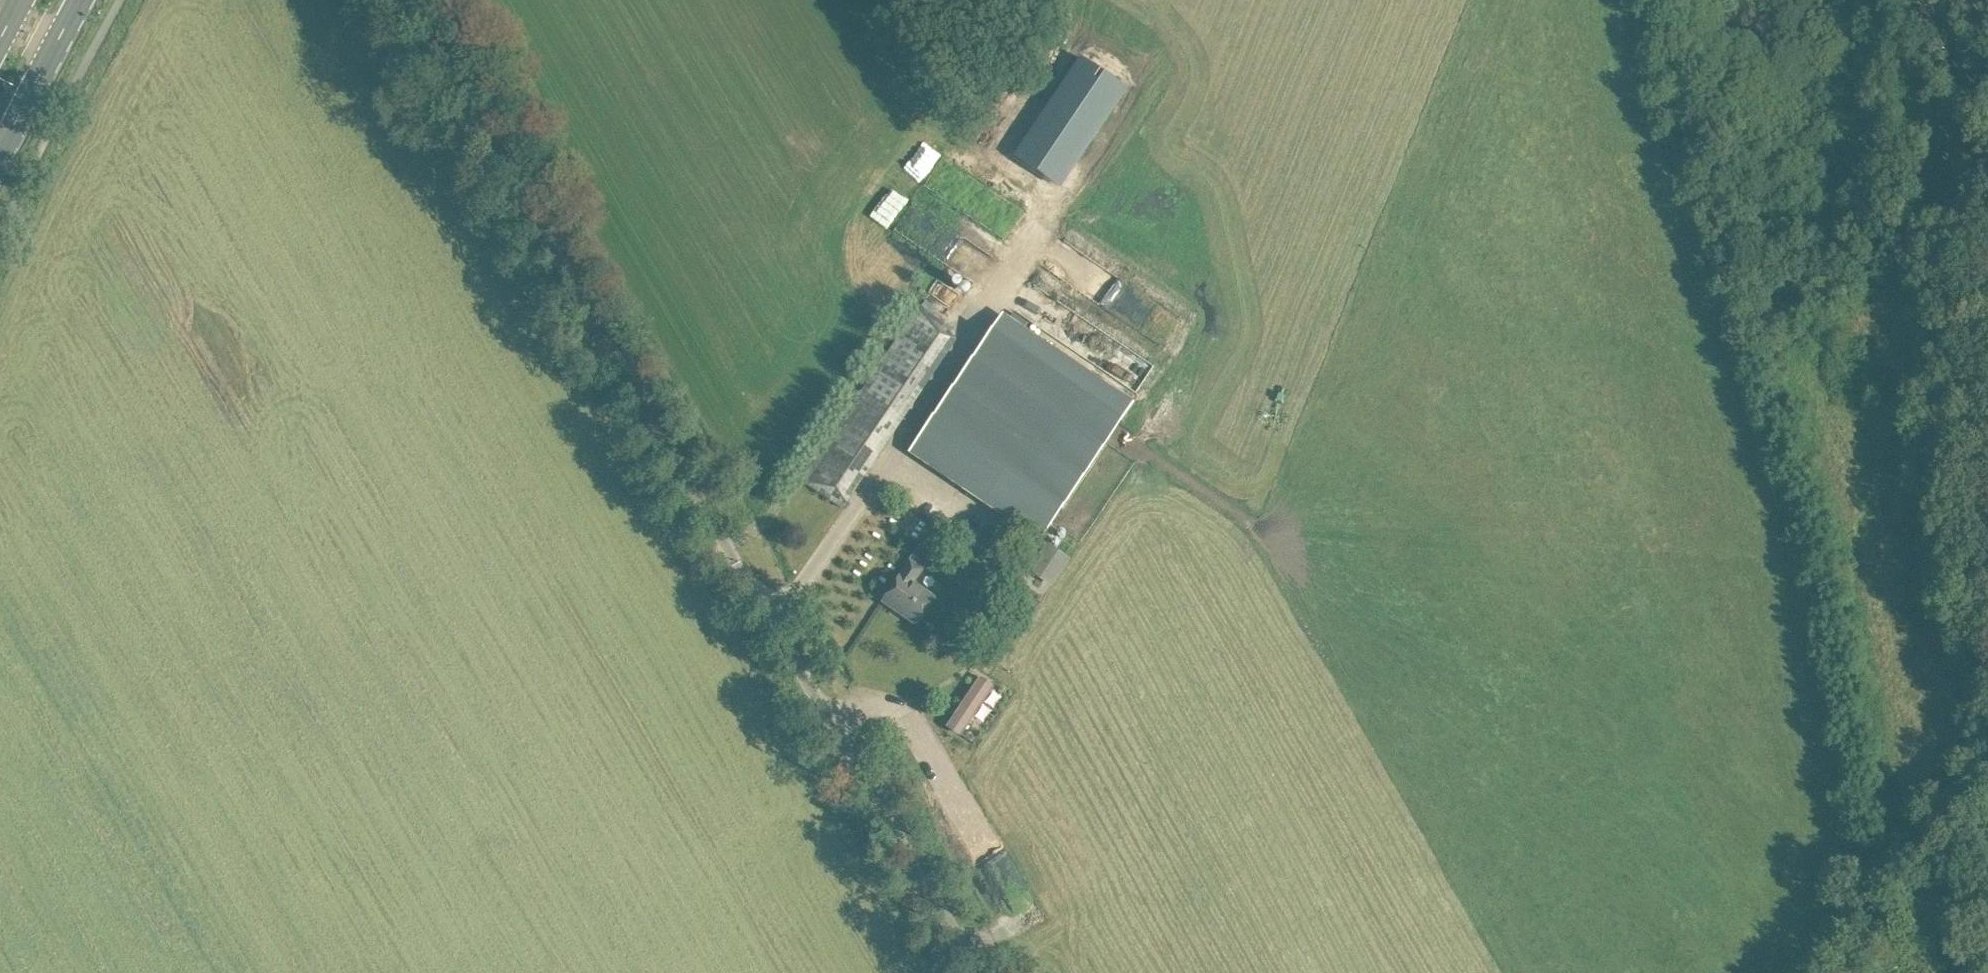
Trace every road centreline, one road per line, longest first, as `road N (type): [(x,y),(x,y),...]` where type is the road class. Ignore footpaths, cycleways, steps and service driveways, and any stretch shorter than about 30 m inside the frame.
road 1 (unclassified): [(979,972),(409,0)]
road 2 (residential): [(1842,972),(1987,812)]

